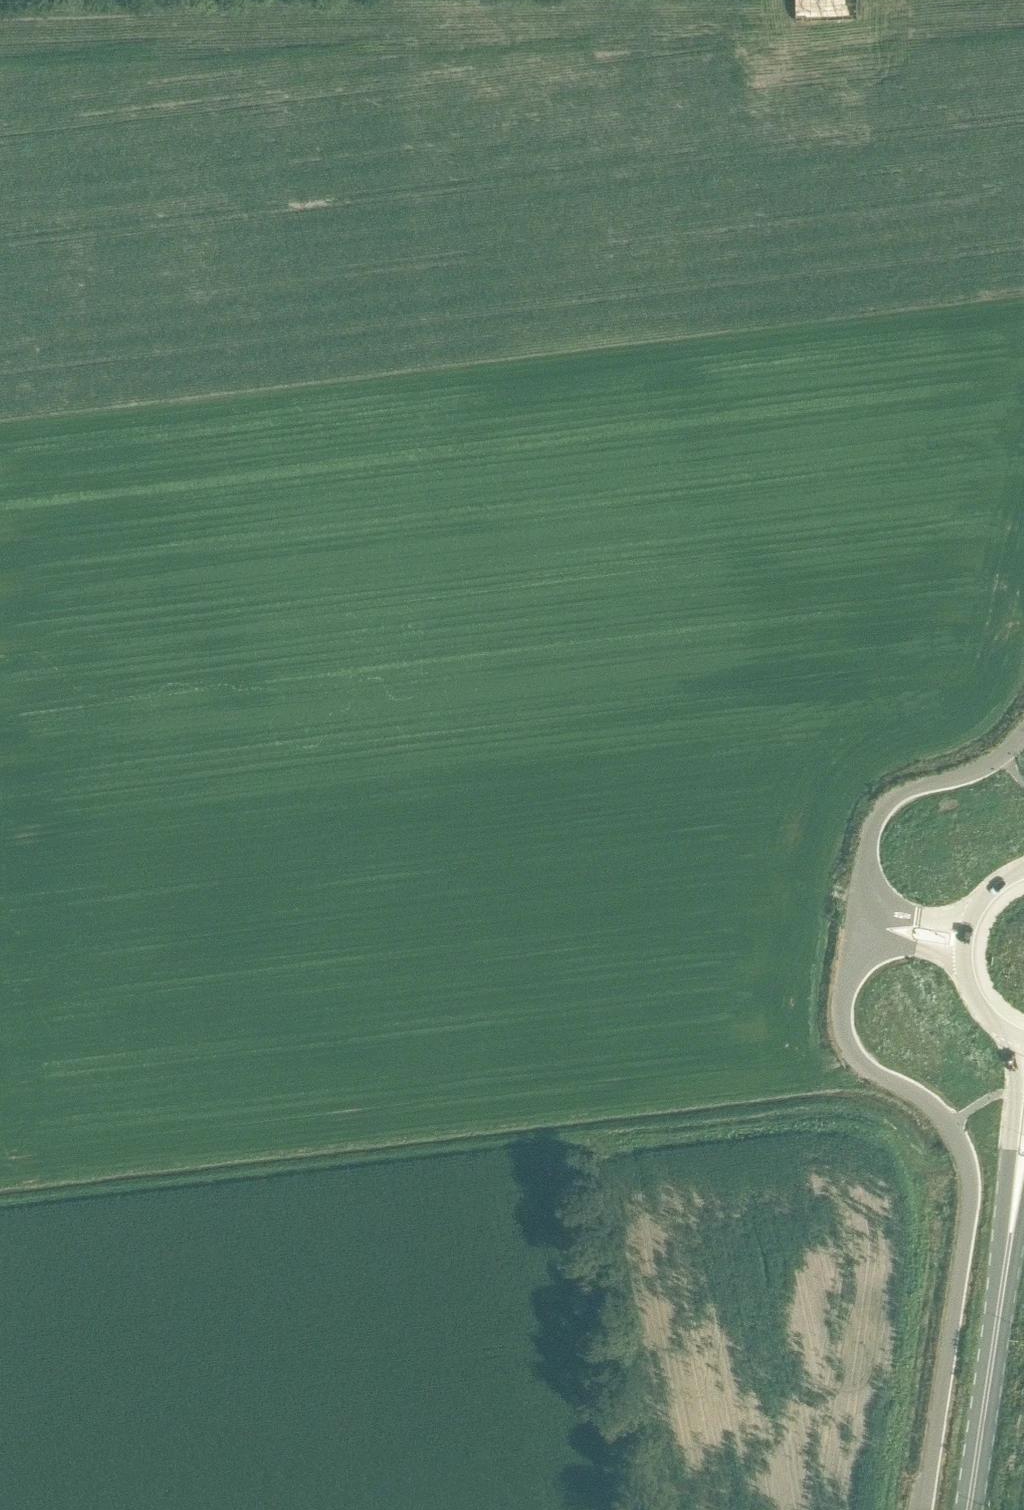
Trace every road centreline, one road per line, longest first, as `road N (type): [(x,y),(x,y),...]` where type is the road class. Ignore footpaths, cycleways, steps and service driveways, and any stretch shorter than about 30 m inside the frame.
road 1 (unclassified): [(856,928),(839,1003),(848,1047),(936,1107),(969,1170),(923,1509)]
road 2 (secondary): [(1019,1182),(969,1509)]
road 3 (unclassified): [(1023,728),(985,762),(909,787),(878,812),(856,928)]
road 4 (secondary): [(1019,1037),(1012,1134),(1019,1182)]

